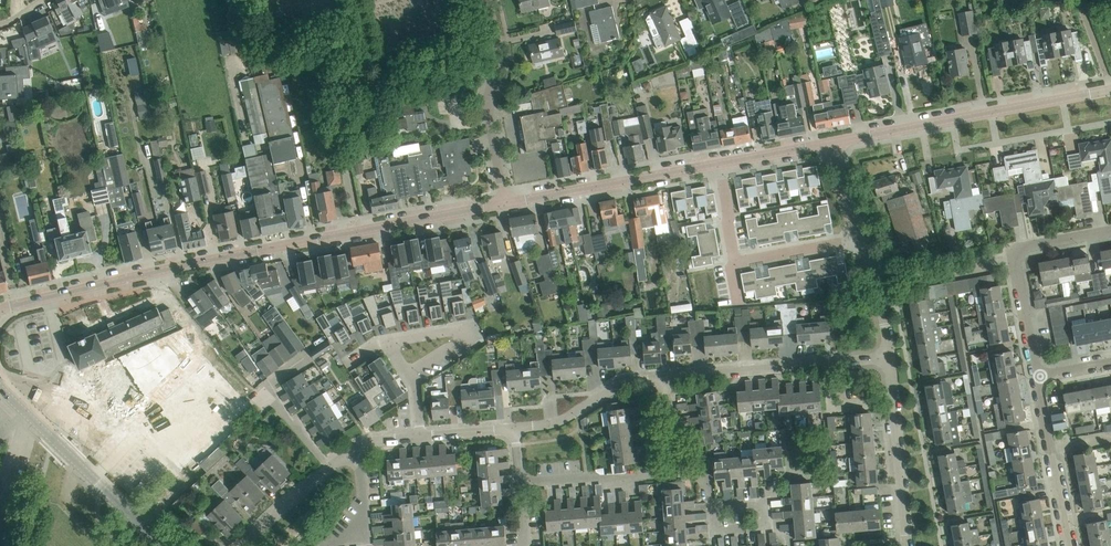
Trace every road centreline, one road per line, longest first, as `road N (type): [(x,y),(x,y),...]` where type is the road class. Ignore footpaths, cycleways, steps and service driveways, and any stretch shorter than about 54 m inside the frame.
road 1 (tertiary): [(0,308),(504,204)]
road 2 (tertiary): [(831,142),(1110,89)]
road 3 (residential): [(719,163),(735,262),(863,240)]
road 4 (residential): [(163,545),(0,387)]
road 5 (residential): [(664,378),(890,357)]
road 6 (residential): [(1036,377),(1015,252),(1110,230)]
road 7 (tertiary): [(504,204),(719,163)]
road 8 (residential): [(504,204),(488,107),(500,58),(486,0)]
road 9 (residential): [(908,545),(890,357)]
road 10 (residential): [(1068,545),(1036,377)]
road 11 (residential): [(515,428),(553,425),(633,380),(664,378)]
road 12 (residential): [(520,482),(677,471)]
road 13 (residential): [(389,343),(458,329),(463,343),(408,372)]
road 14 (residential): [(711,507),(763,503),(765,526),(712,531)]
road 15 (residential): [(890,357),(863,240)]

